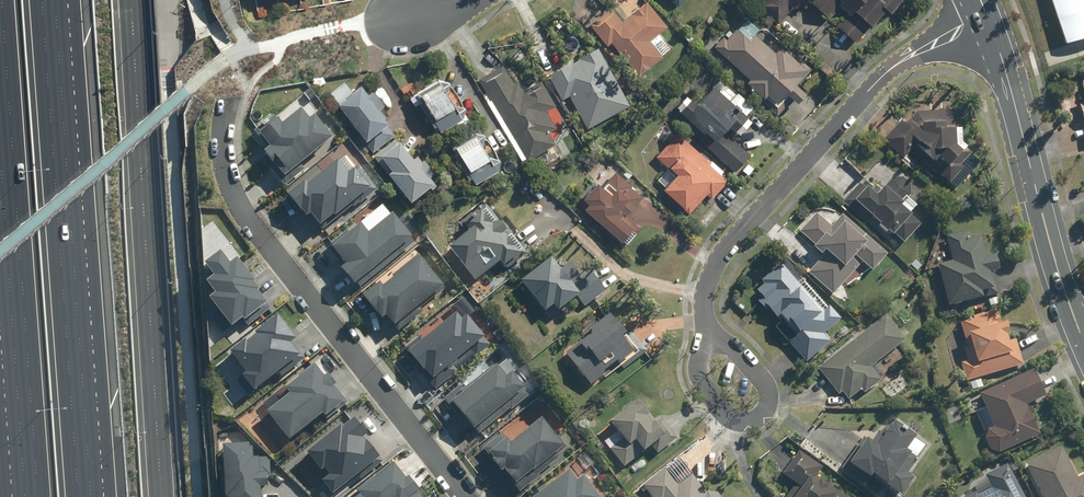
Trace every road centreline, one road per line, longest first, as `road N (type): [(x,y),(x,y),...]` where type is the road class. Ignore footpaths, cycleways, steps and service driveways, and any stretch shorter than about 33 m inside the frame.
road 1 (motorway): [(62,0),(92,496)]
road 2 (motorway): [(33,496),(0,31)]
road 3 (residential): [(229,106),(227,156),(252,218),(463,496)]
road 4 (residential): [(707,326),(709,281),(734,239),(889,72),(987,17)]
road 5 (secondary): [(1083,345),(987,17)]
road 6 (residential): [(707,326),(765,383),(761,417),(737,422),(705,386),(706,340)]

